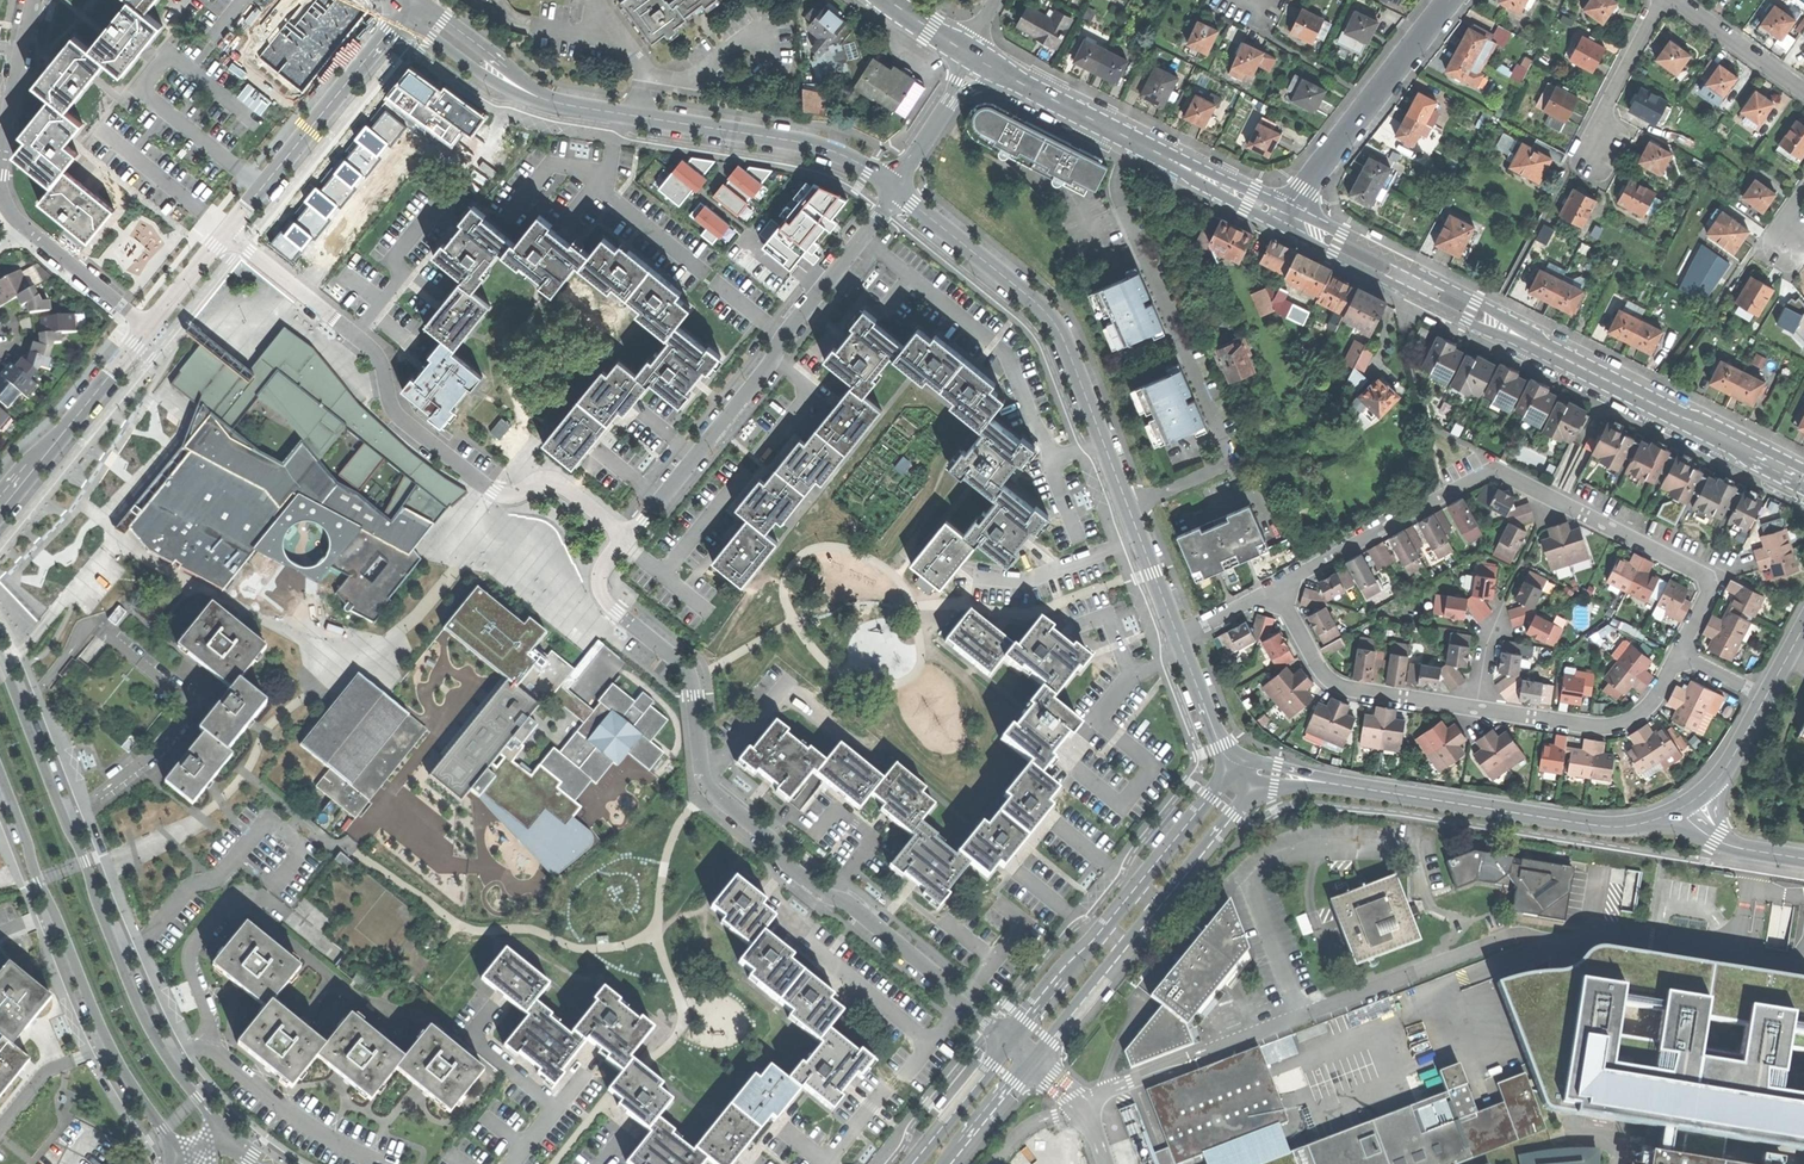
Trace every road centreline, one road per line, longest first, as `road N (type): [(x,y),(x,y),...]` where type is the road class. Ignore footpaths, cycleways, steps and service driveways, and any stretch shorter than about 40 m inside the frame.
road 1 (residential): [(1008,1041),(855,907),(790,868),(760,830),(709,788),(689,673),(601,590),(607,564),(627,538)]
road 2 (secondary): [(1284,218),(1803,478)]
road 3 (residential): [(1275,587),(1497,471),(1699,571),(1709,591),(1679,655)]
road 4 (residential): [(226,232),(370,349),(396,416),(489,488),(510,494),(557,483),(627,538)]
road 5 (tertiary): [(220,1130),(137,1002),(0,655)]
road 6 (residential): [(1128,505),(1218,469),(1226,453),(1118,199),(1131,140)]
road 7 (residential): [(627,538),(774,360),(778,341),(886,208),(894,187)]
road 8 (tertiary): [(1241,777),(1276,774),(1600,826),(1639,824),(1678,810)]
road 9 (tertiary): [(0,772),(110,1044),(191,1158)]
road 10 (tertiary): [(1128,505),(1060,330),(894,187)]
road 11 (tertiary): [(1031,1060),(1237,809),(1241,777)]
road 12 (tertiary): [(1241,777),(1215,789),(1008,1041)]
road 13 (tertiary): [(226,232),(413,2)]
road 14 (tertiary): [(1449,0),(1284,218)]
road 15 (tertiary): [(894,187),(822,147),(641,117)]
road 16 (residential): [(1275,587),(1317,664),(1339,686),(1476,708)]
road 17 (tertiary): [(636,116),(527,88),(413,2)]
road 18 (residential): [(1476,708),(1617,725),(1650,704),(1679,655)]
road 19 (residential): [(34,0),(1,161),(1,187),(23,228)]
road 20 (tertiary): [(0,503),(150,327)]
road 21 (secondary): [(975,57),(1131,140)]
road 22 (secondary): [(1131,140),(1284,218)]
road 23 (residential): [(1662,0),(1587,143)]
road 24 (residential): [(23,228),(150,327)]
road 25 (tertiary): [(1008,1041),(907,1163)]
road 26 (residential): [(1674,0),(1803,91)]
road 27 (tertiary): [(894,187),(966,73),(969,54)]
road 28 (tertiary): [(1241,777),(1220,744),(1178,637)]
road 29 (tertiary): [(1678,810),(1726,770),(1766,697)]
road 30 (tertiary): [(1178,637),(1128,505)]
road 31 (tertiary): [(1803,858),(1728,844),(1678,810)]
road 32 (tertiary): [(947,1163),(1031,1060)]
road 33 (tertiary): [(150,327),(226,232)]

